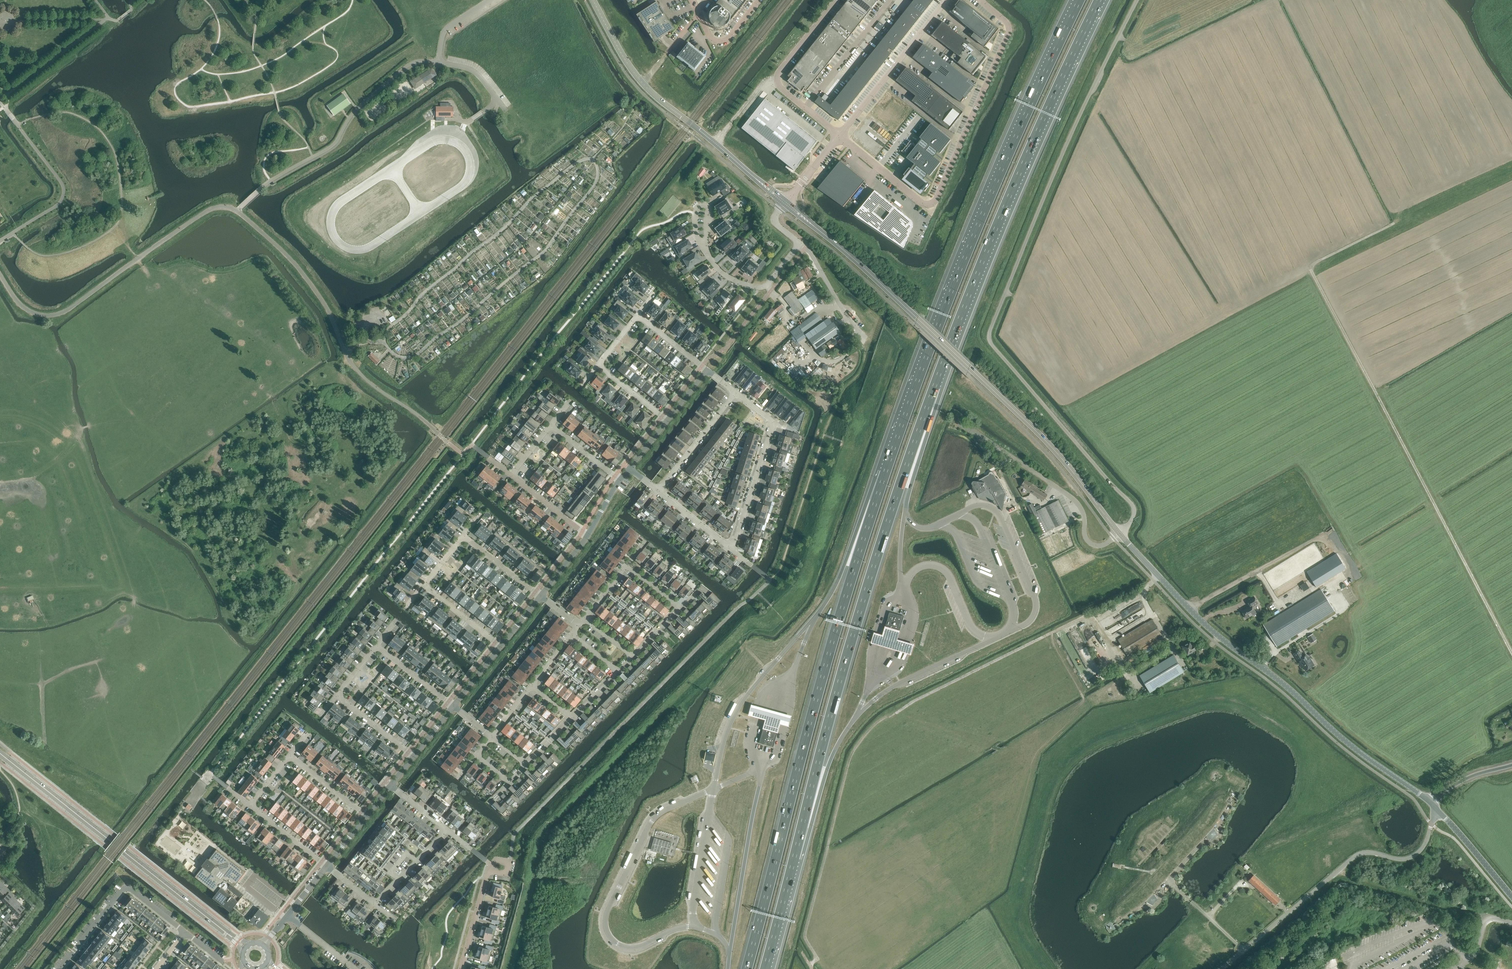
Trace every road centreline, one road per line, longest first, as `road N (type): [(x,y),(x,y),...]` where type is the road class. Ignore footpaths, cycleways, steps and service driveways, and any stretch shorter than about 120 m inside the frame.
road 1 (track): [(1159,577),(1144,598),(1150,616),(1111,639),(1083,617),(871,727),(850,759),(804,937),(817,957),(812,968)]
road 2 (unclassified): [(1119,534),(1133,506),(990,335),(1136,0)]
road 3 (motorway): [(900,422),(807,726),(747,968)]
road 4 (motorway): [(781,909),(861,607),(943,366)]
road 5 (tertiary): [(1119,534),(1039,434),(785,202)]
road 6 (motorway): [(1077,0),(900,422)]
road 7 (tertiary): [(1435,807),(1208,627),(1119,534)]
road 8 (motorway): [(943,366),(1099,0)]
road 9 (unclassified): [(981,0),(1008,34),(935,201),(913,196),(841,137)]
road 10 (secondary): [(244,948),(0,754)]
road 11 (unclassified): [(236,210),(210,208),(52,316),(27,309),(0,275)]
road 12 (unclassified): [(1221,968),(1352,858),(1416,854),(1435,807)]
road 13 (tertiary): [(785,202),(643,85),(593,0)]
road 14 (track): [(1440,517),(1311,270)]
road 15 (track): [(1085,392),(1311,270)]
road 16 (unclassified): [(1119,534),(1103,545),(1088,542),(1076,502),(962,426)]
road 17 (motorway): [(781,909),(832,755),(855,719)]
road 18 (motorway): [(900,422),(820,610)]
road 19 (unclassified): [(348,357),(308,280),(236,210)]
road 20 (residential): [(731,548),(774,423),(736,393)]
road 21 (residential): [(61,968),(127,887),(185,935)]
road 22 (unclassified): [(507,111),(479,74),(438,61),(448,27),(489,0)]
road 23 (unclassified): [(841,137),(946,0)]
road 24 (track): [(1489,920),(1332,875)]
road 25 (track): [(1511,653),(1440,517)]
road 26 (unclassified): [(807,109),(780,89),(776,74),(837,0)]
road 27 (motorway): [(906,506),(943,366)]
road 28 (unclassified): [(892,0),(807,109)]
road 29 (track): [(1440,517),(1329,588)]
road 30 (residential): [(659,491),(736,393)]

